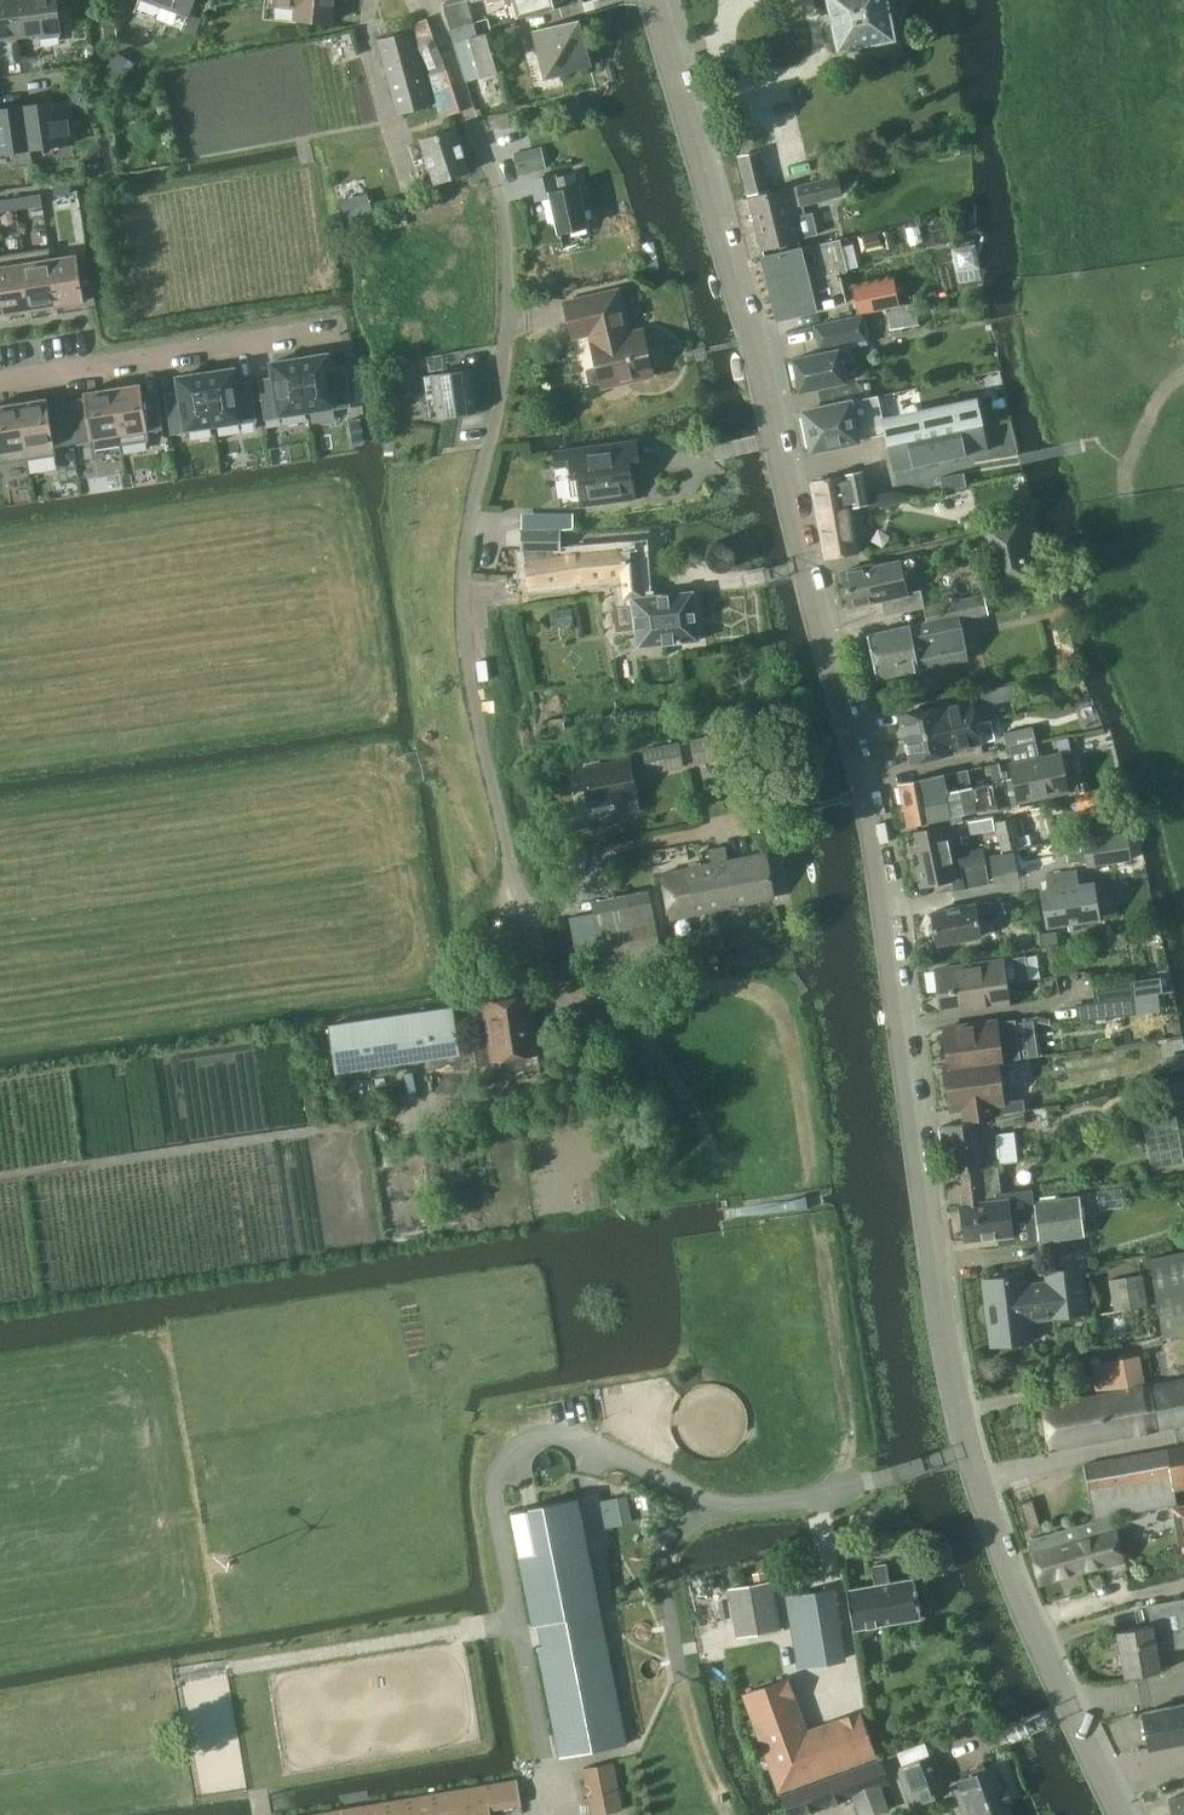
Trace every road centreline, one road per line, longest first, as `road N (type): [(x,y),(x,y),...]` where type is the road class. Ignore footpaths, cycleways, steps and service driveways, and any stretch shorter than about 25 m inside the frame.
road 1 (tertiary): [(656,0),(870,758),(905,972),(920,1190),(975,1482),(1111,1782)]
road 2 (unclassified): [(601,1003),(565,1006),(518,880),(475,700),(465,600),(516,319),(501,196),(426,0)]
road 3 (track): [(853,1488),(817,1188),(787,1024),(767,1001),(727,986),(601,1003)]
road 4 (residential): [(0,386),(334,333)]
road 5 (track): [(728,1814),(698,1742),(682,1674)]

